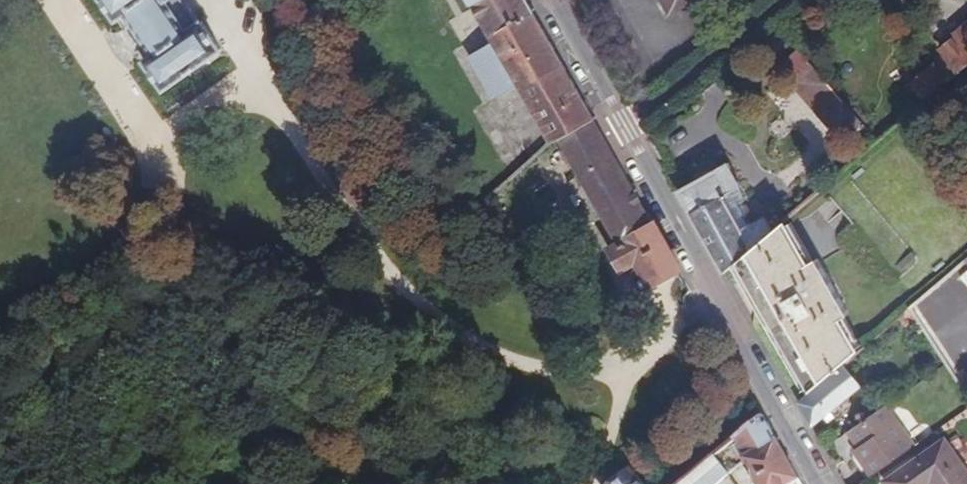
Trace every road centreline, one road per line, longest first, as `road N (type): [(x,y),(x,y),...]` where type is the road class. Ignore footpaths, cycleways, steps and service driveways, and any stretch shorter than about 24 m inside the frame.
road 1 (residential): [(817,483),(625,126)]
road 2 (residential): [(785,0),(625,126)]
road 3 (residential): [(625,126),(552,0)]

